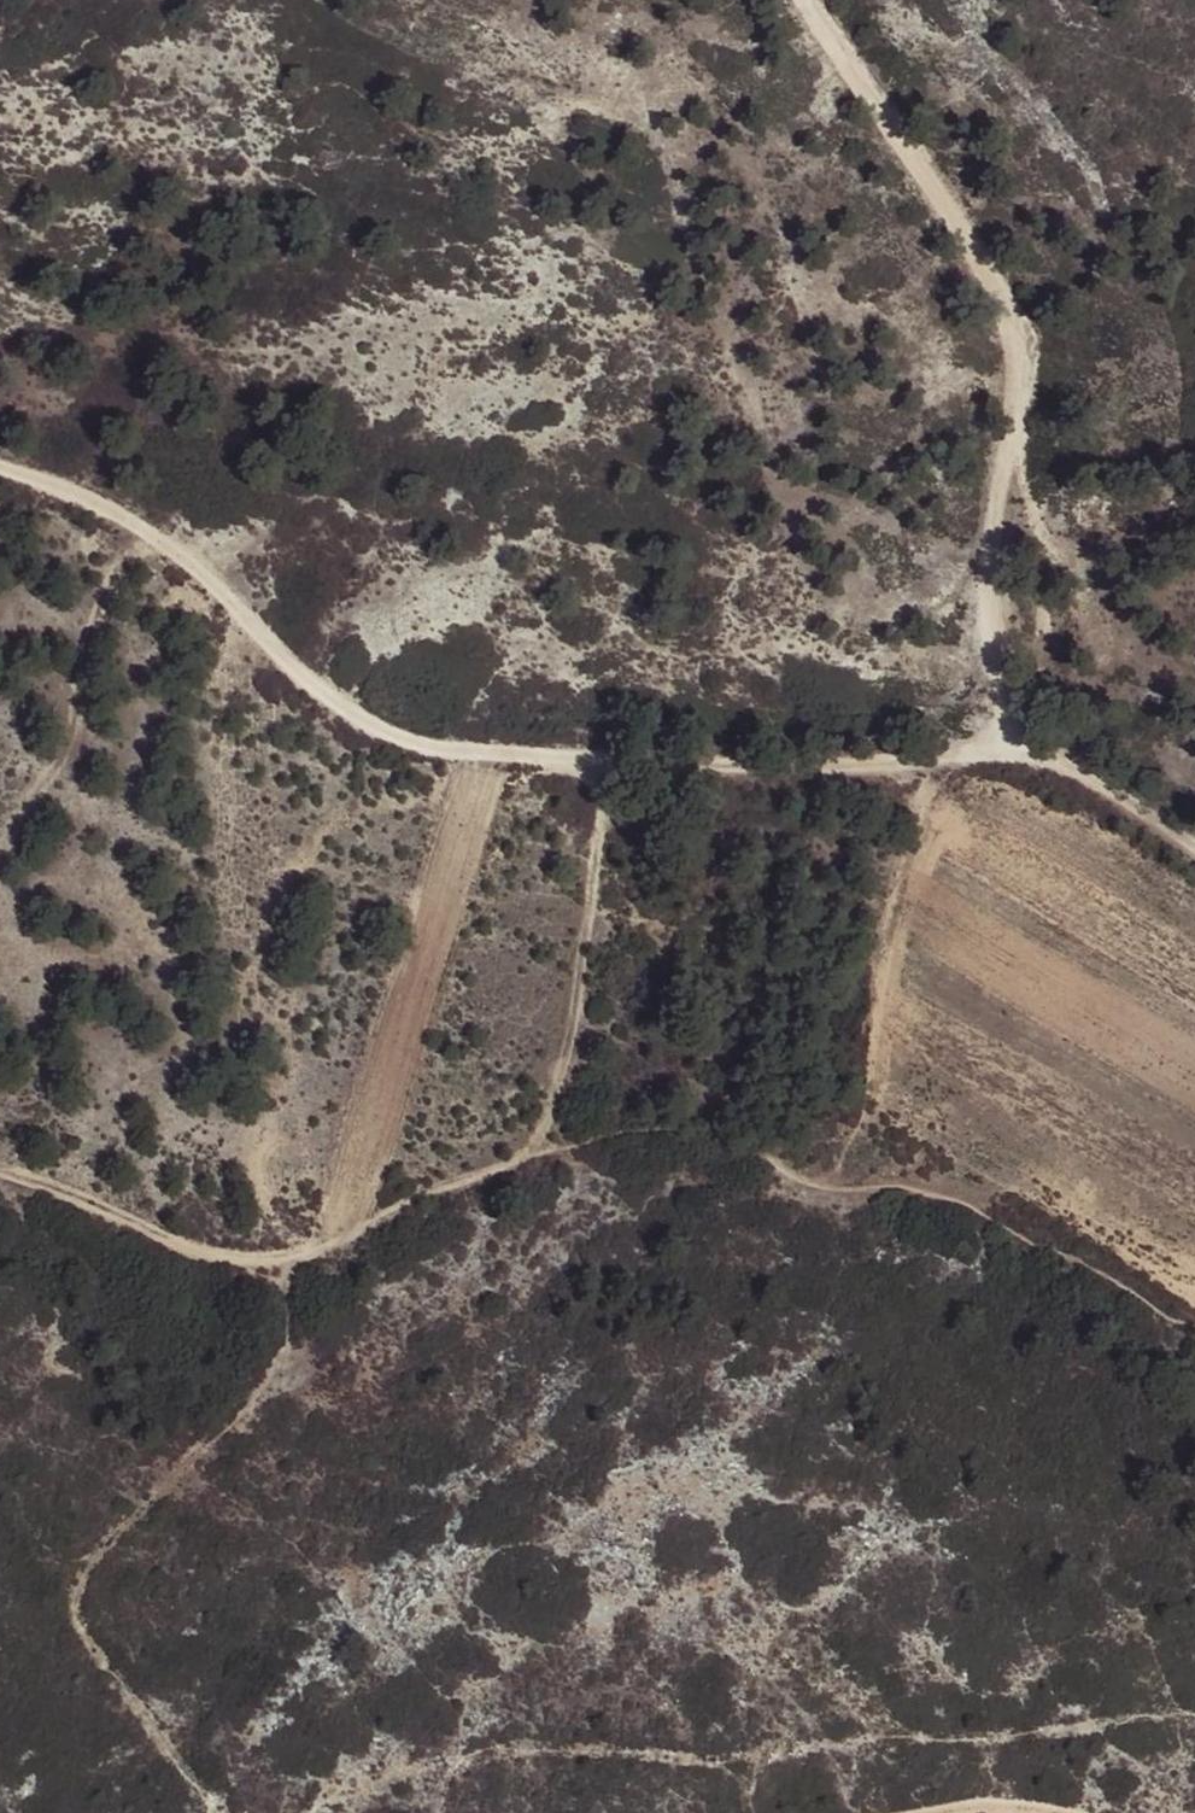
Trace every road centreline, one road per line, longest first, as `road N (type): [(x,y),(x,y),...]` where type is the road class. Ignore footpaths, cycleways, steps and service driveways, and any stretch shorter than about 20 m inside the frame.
road 1 (track): [(0,470),(111,519),(364,732),(648,764),(913,767),(1071,733)]
road 2 (track): [(1071,733),(1006,681),(1007,336),(890,109),(825,0)]
road 3 (track): [(1194,836),(1071,733)]

